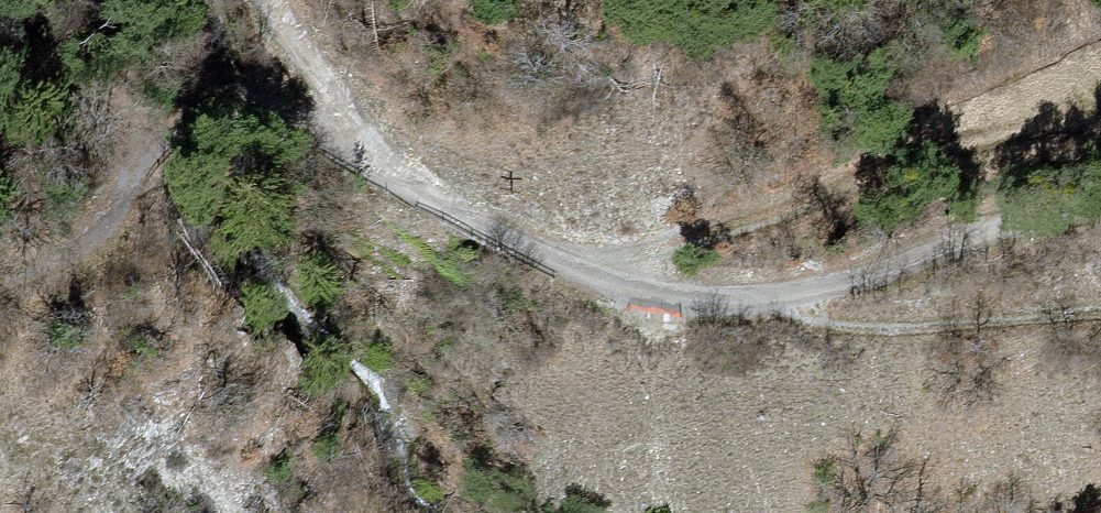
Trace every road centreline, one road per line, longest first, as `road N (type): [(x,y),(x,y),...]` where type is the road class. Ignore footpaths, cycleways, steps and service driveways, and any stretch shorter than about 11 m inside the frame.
road 1 (track): [(0,274),(66,254),(121,207),(145,155),(189,117),(244,103),(297,118),(547,259),(665,297),(786,299),(1100,209)]
road 2 (track): [(786,299),(850,326),(1100,313)]
road 3 (track): [(270,0),(441,201)]

